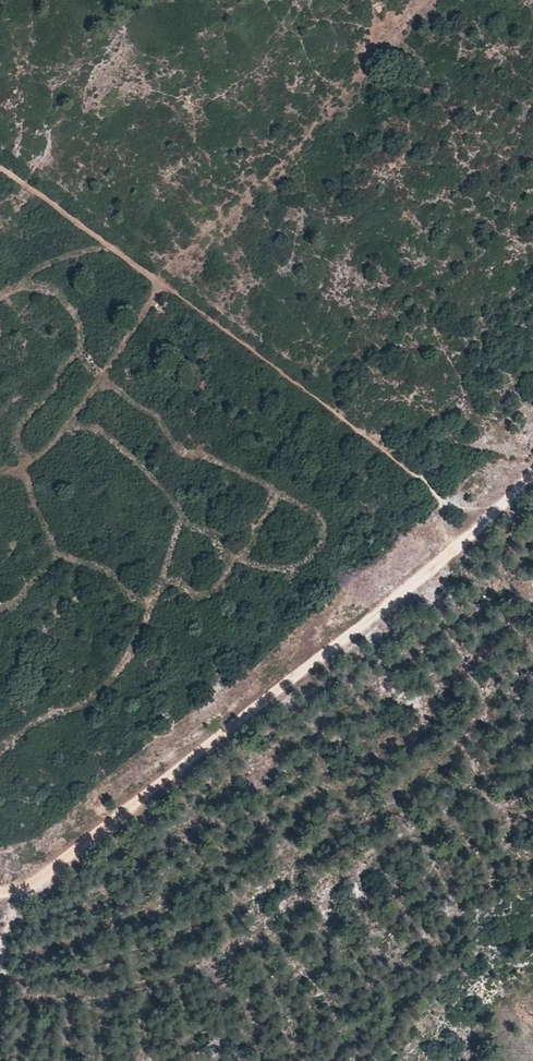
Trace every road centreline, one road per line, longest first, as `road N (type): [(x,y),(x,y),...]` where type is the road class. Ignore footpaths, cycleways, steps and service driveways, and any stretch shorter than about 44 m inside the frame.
road 1 (track): [(0,895),(14,895),(96,840),(435,569),(532,469)]
road 2 (track): [(0,165),(437,497)]

